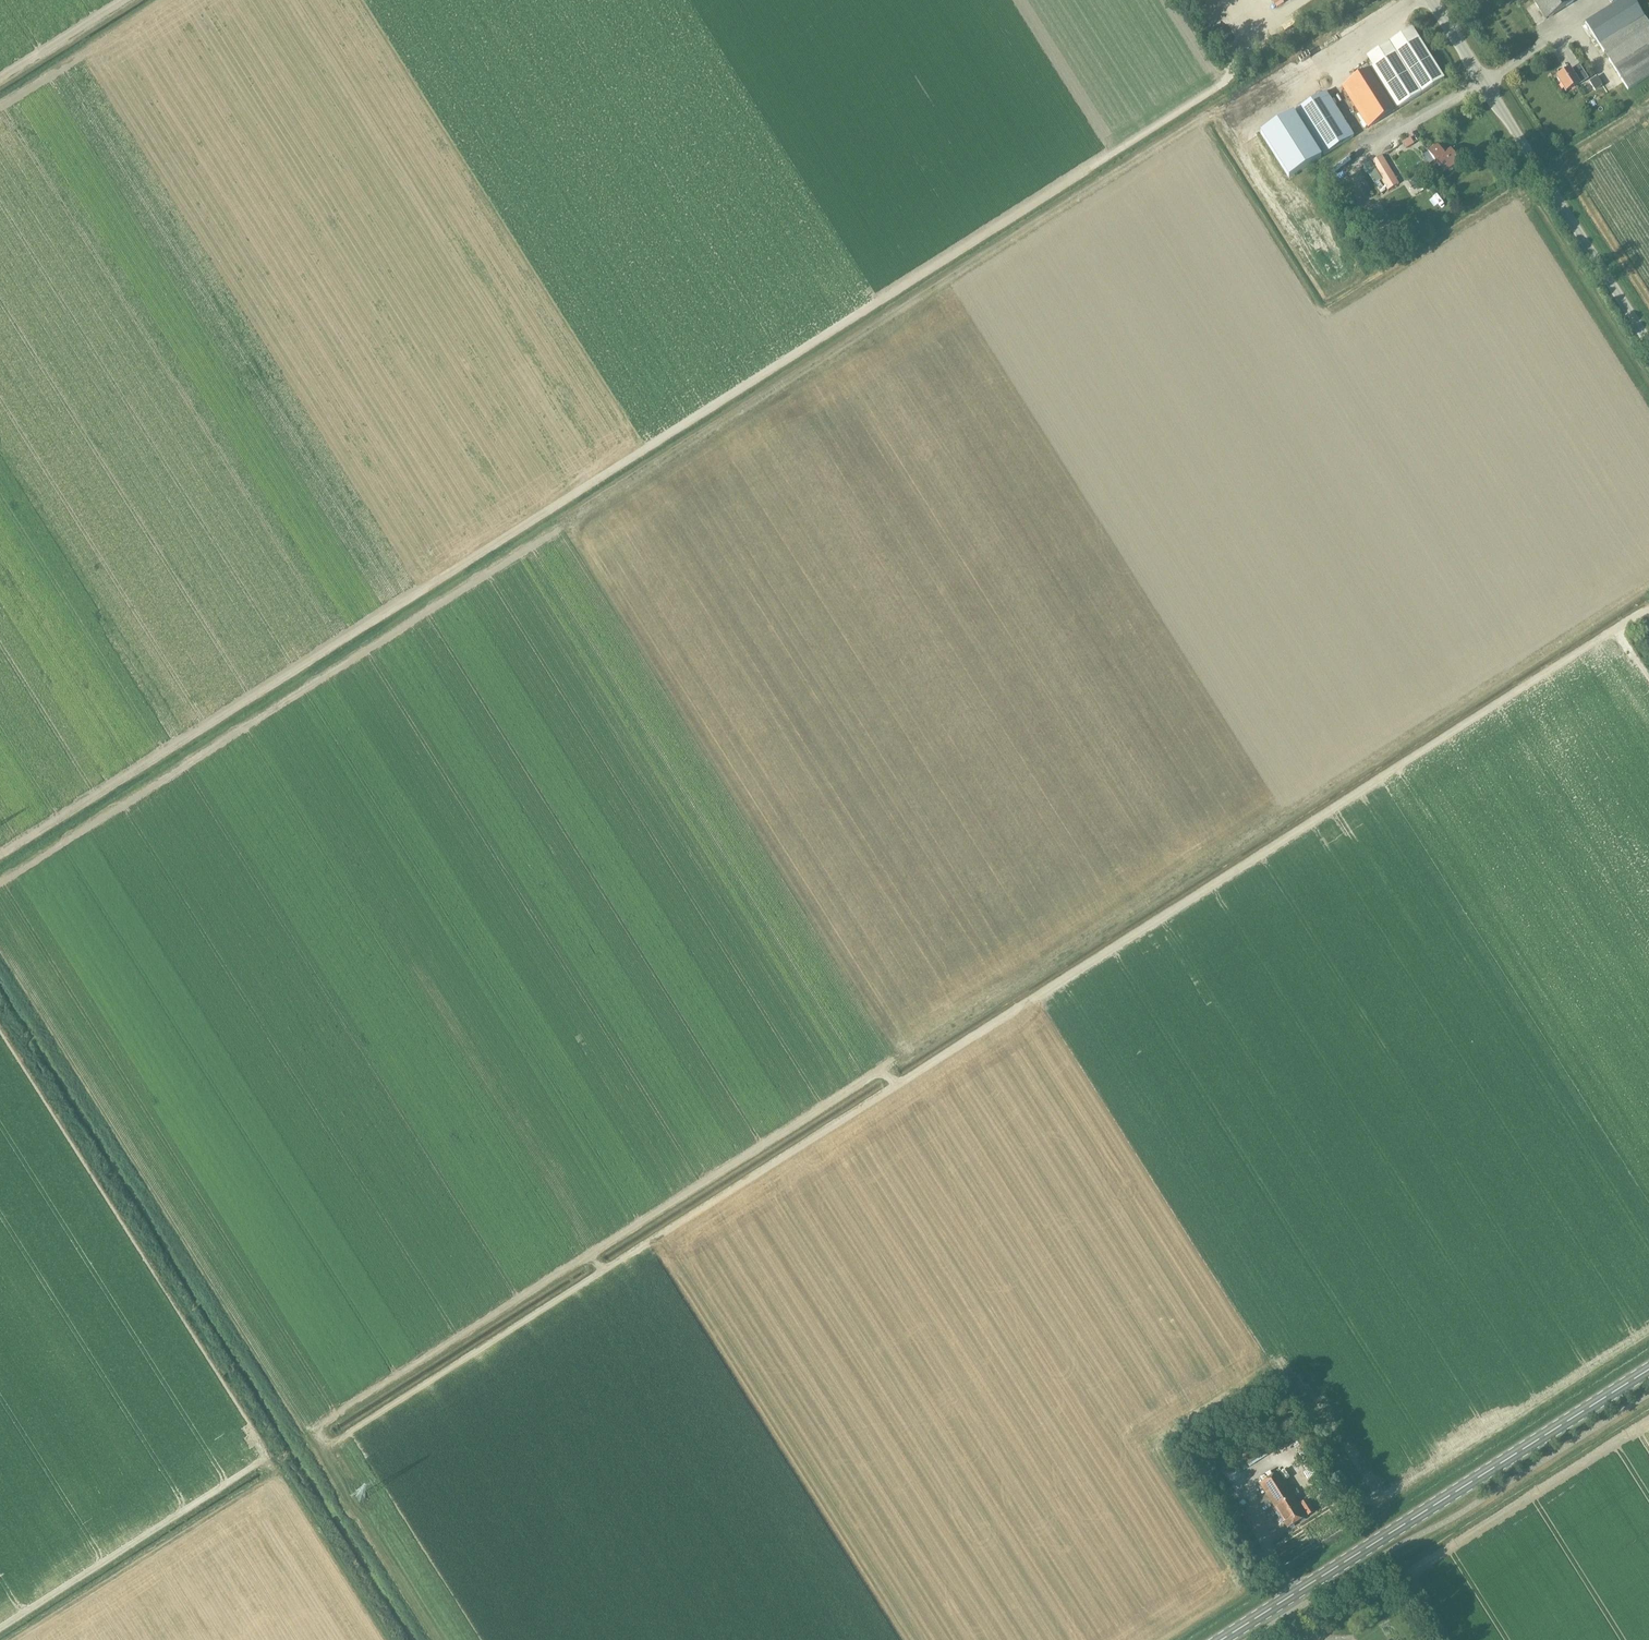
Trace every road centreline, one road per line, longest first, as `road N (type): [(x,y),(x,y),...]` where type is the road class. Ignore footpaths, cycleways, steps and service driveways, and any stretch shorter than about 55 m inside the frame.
road 1 (secondary): [(1220,1639),(1648,1369)]
road 2 (unclassified): [(1648,344),(1432,0)]

